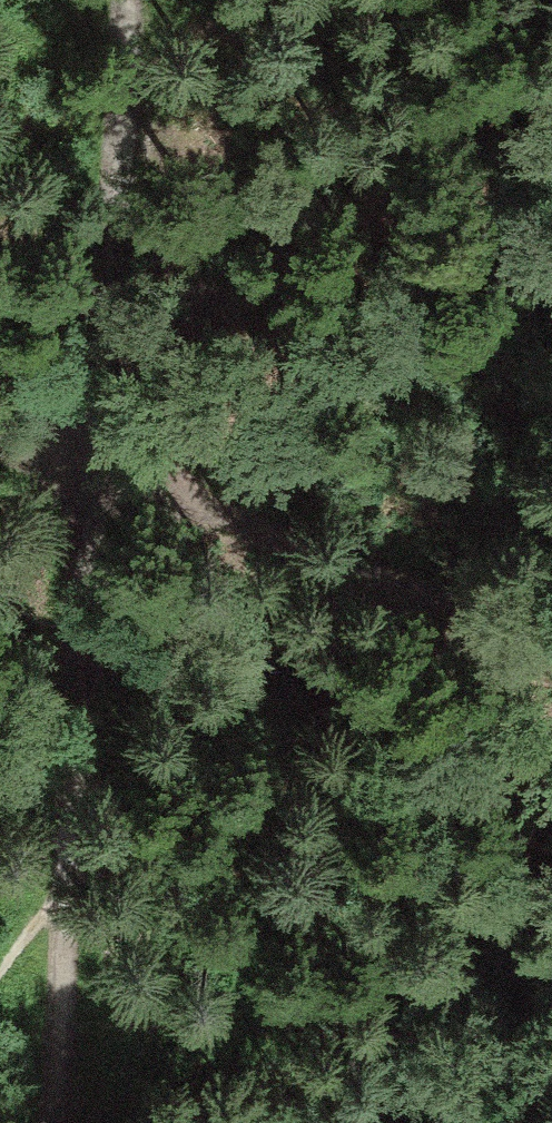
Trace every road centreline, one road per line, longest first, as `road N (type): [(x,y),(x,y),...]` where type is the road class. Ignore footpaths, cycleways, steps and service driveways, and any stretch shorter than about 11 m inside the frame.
road 1 (track): [(57,0),(67,294),(121,491),(291,570),(551,714)]
road 2 (track): [(0,449),(121,491),(81,1122)]

